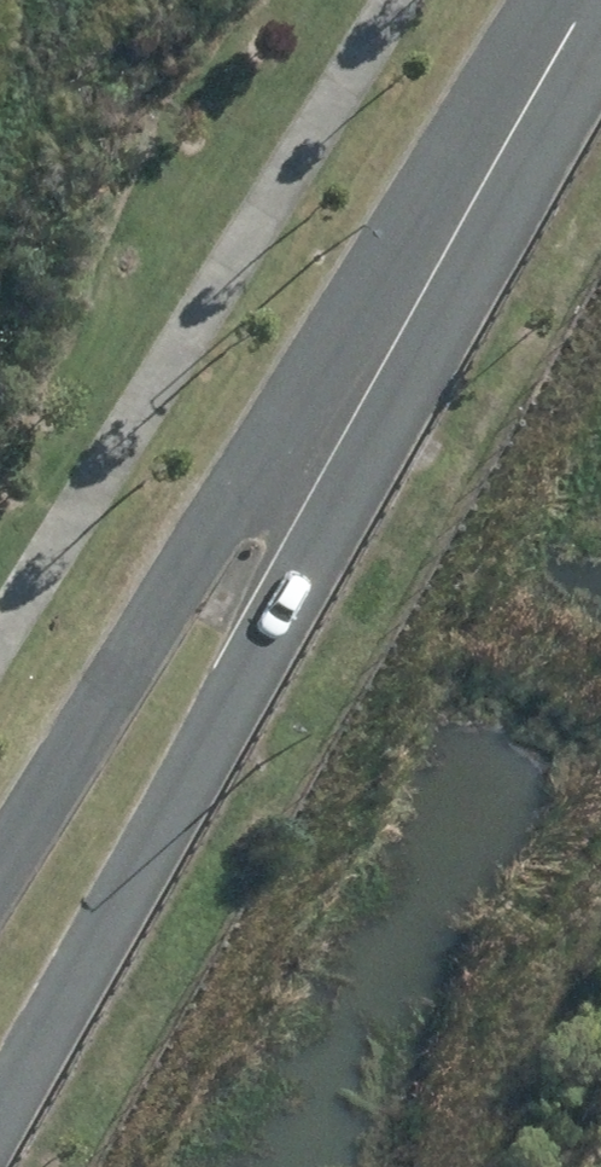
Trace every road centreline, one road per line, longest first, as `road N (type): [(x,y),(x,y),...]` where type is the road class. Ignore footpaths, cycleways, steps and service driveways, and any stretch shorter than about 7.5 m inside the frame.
road 1 (secondary): [(425,282),(264,658),(0,1116)]
road 2 (secondary): [(0,875),(156,607),(425,282)]
road 3 (secondary): [(425,282),(591,0)]

